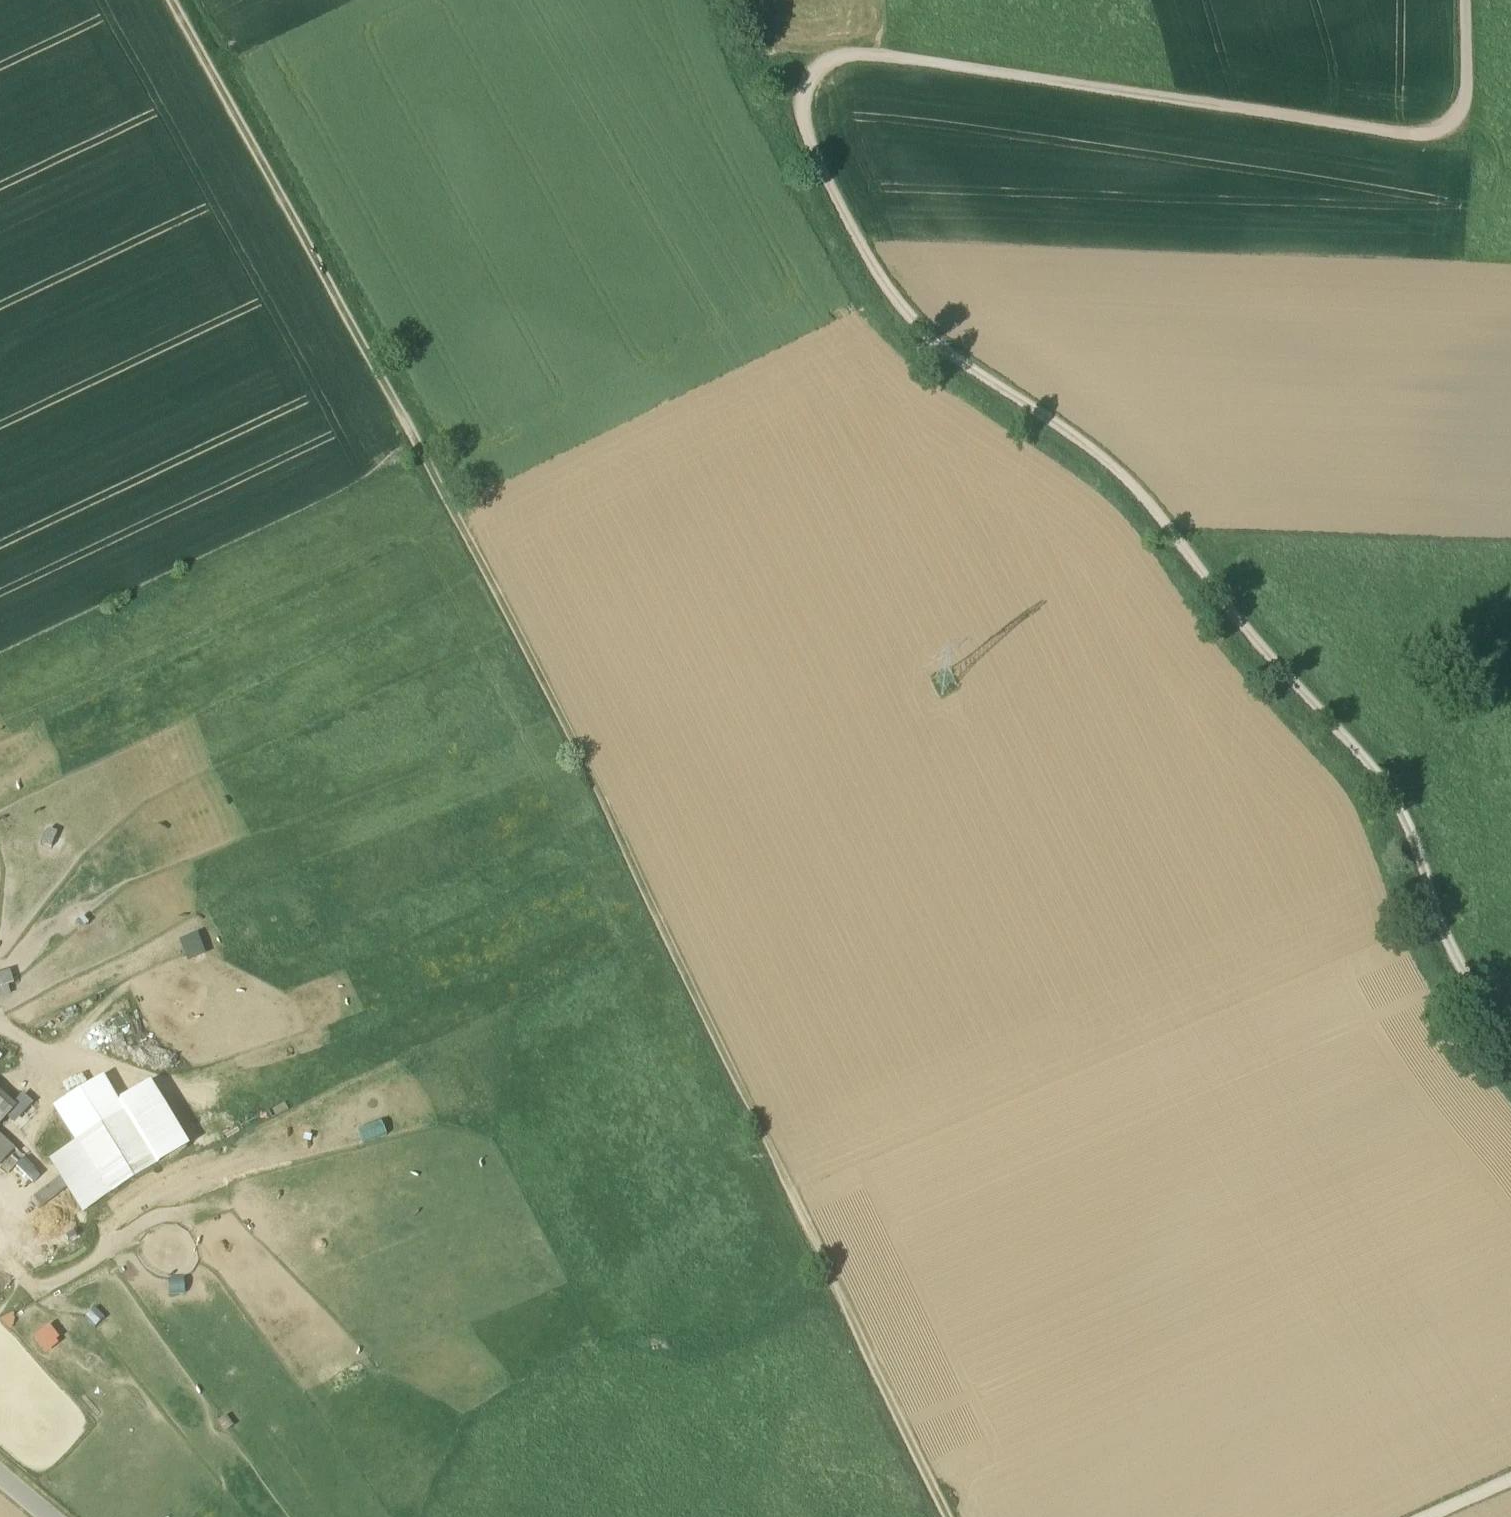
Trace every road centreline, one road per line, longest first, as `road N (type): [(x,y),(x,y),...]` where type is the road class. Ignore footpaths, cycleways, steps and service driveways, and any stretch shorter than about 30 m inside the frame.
road 1 (track): [(1466,0),(1468,102),(1464,120),(1442,137),(876,57),(840,58),(813,70),(804,126),(828,179),(942,349),(1111,461),(1406,802),(1469,965),(1510,1028)]
road 2 (track): [(951,1516),(582,746),(180,0)]

